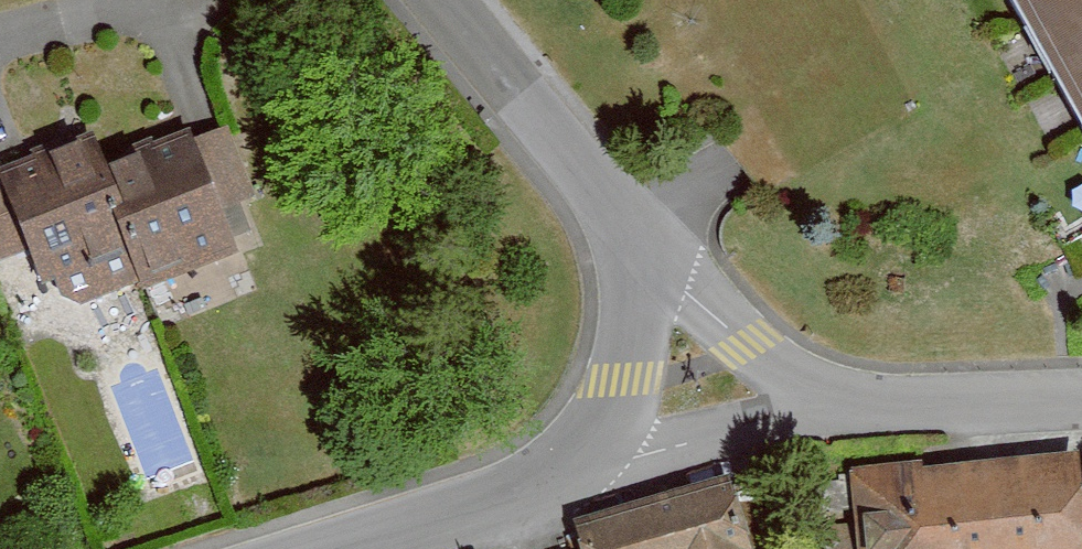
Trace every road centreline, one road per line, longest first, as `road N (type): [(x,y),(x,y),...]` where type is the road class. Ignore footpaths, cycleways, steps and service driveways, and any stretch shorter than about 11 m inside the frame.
road 1 (unclassified): [(443,0),(658,267),(718,413)]
road 2 (unclassified): [(718,413),(529,497),(356,548)]
road 3 (unclassified): [(1081,398),(718,413)]

